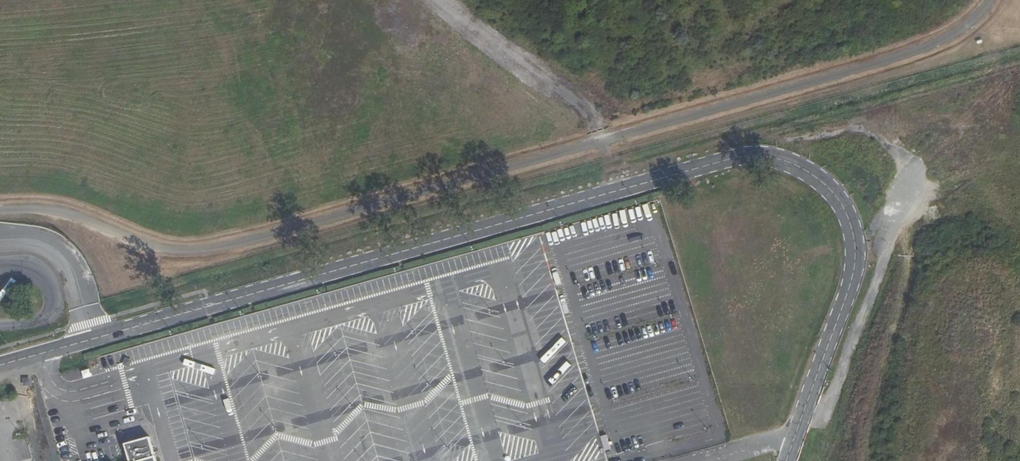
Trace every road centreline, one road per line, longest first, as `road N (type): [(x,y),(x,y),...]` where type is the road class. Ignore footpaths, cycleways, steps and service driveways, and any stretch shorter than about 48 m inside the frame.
road 1 (unclassified): [(0,367),(675,177),(750,166),(802,172),(846,212),(855,259),(841,330),(792,460)]

